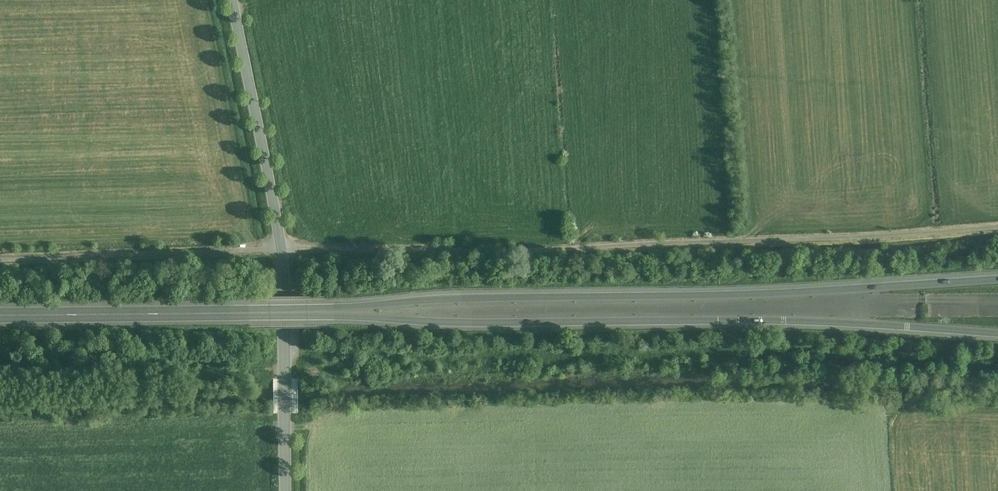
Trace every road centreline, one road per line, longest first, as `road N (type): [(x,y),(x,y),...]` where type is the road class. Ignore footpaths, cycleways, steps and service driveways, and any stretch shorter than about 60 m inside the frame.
road 1 (track): [(281,247),(541,252),(997,227)]
road 2 (primary): [(997,279),(420,299),(334,311)]
road 3 (primary): [(334,311),(434,321),(796,322),(997,333)]
road 4 (tertiary): [(232,0),(281,247),(287,490)]
road 5 (primary): [(334,311),(0,314)]

